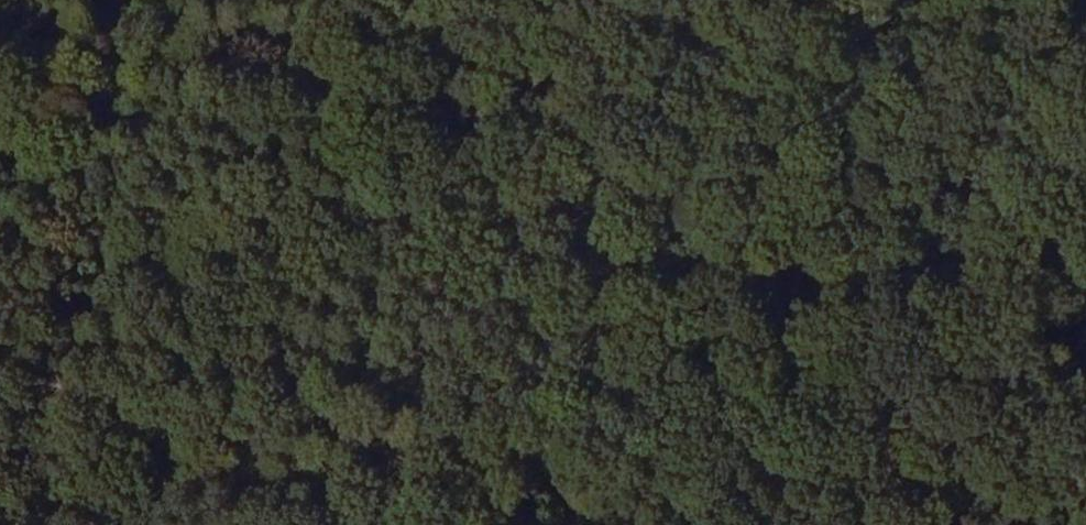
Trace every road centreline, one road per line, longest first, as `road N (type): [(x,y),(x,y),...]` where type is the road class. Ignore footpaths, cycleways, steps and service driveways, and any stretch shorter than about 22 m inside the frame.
road 1 (track): [(0,449),(936,0)]
road 2 (track): [(407,254),(643,524)]

